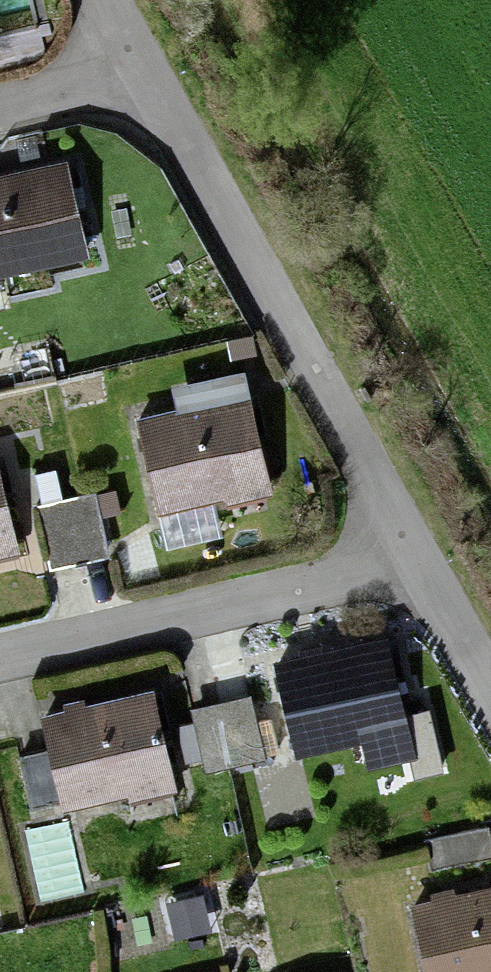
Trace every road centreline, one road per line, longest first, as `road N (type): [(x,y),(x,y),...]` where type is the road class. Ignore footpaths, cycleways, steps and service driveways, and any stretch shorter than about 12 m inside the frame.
road 1 (residential): [(423,562),(153,70)]
road 2 (residential): [(0,659),(423,562)]
road 3 (residential): [(0,108),(153,70)]
road 4 (residential): [(490,680),(423,562)]

